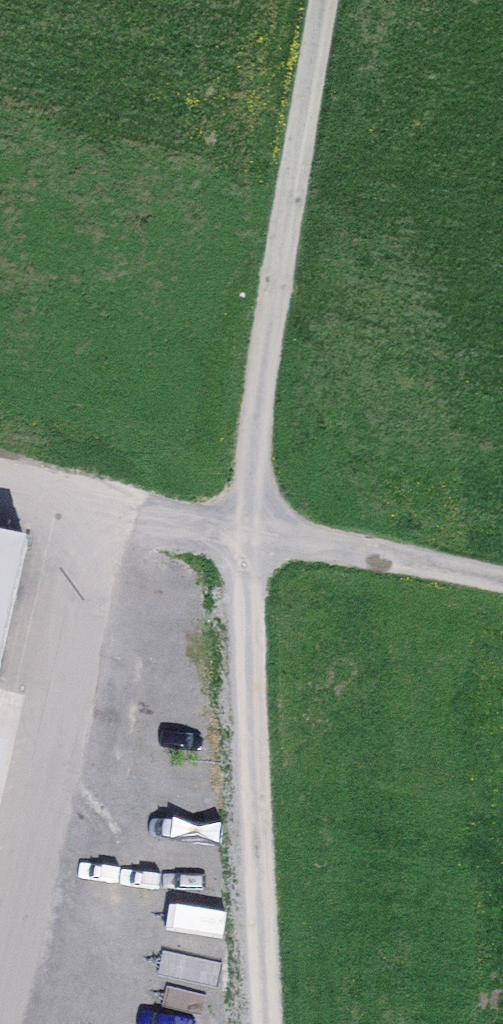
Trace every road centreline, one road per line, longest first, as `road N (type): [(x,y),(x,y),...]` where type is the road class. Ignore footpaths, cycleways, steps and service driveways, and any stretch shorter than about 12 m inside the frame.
road 1 (track): [(323,0),(254,402),(249,527),(502,581)]
road 2 (unclassified): [(0,472),(249,527),(267,1023)]

